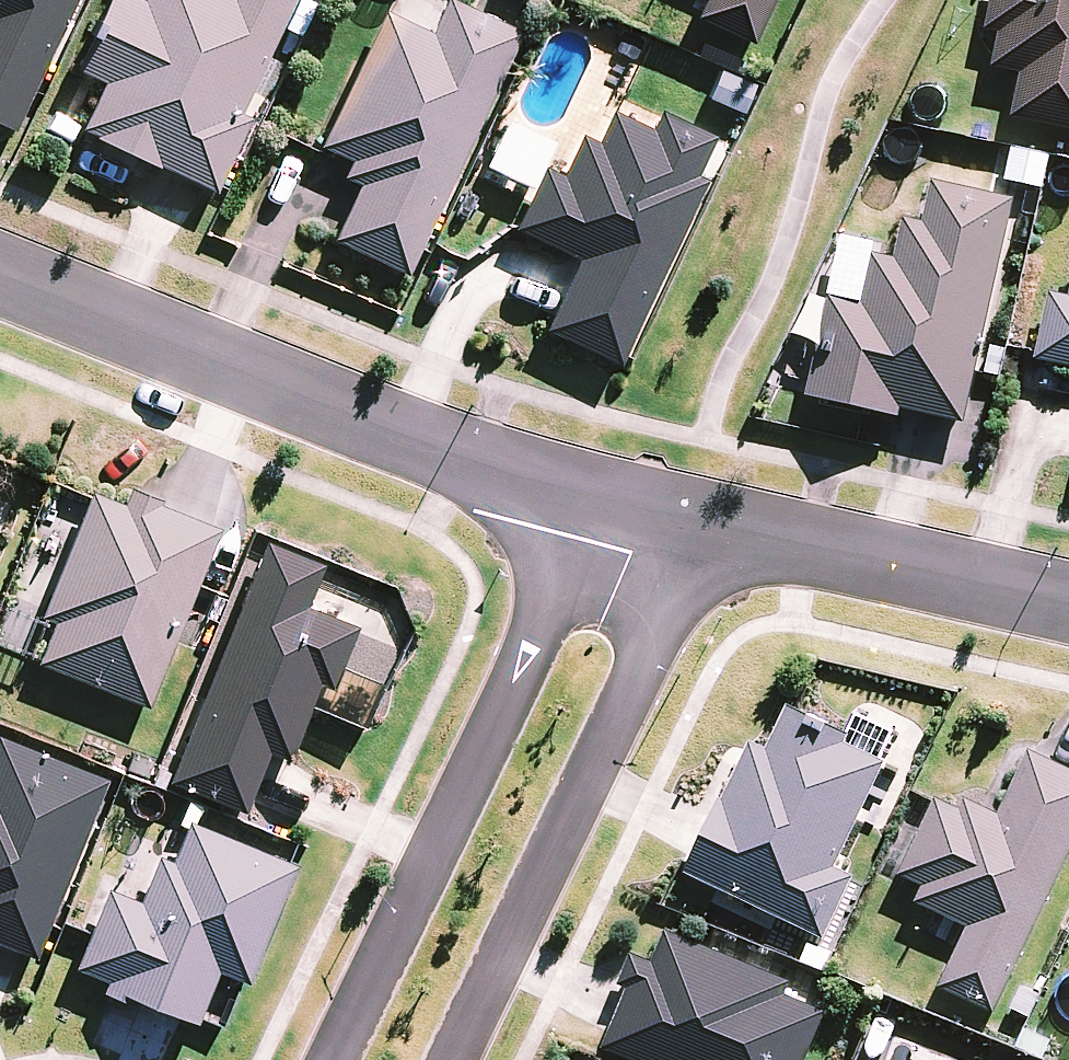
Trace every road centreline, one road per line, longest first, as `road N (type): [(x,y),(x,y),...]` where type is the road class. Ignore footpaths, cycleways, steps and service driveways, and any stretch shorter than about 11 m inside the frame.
road 1 (residential): [(602,498),(222,363),(0,274)]
road 2 (residential): [(333,1059),(602,498)]
road 3 (residential): [(706,524),(451,1059)]
road 4 (residential): [(1068,608),(706,524)]

